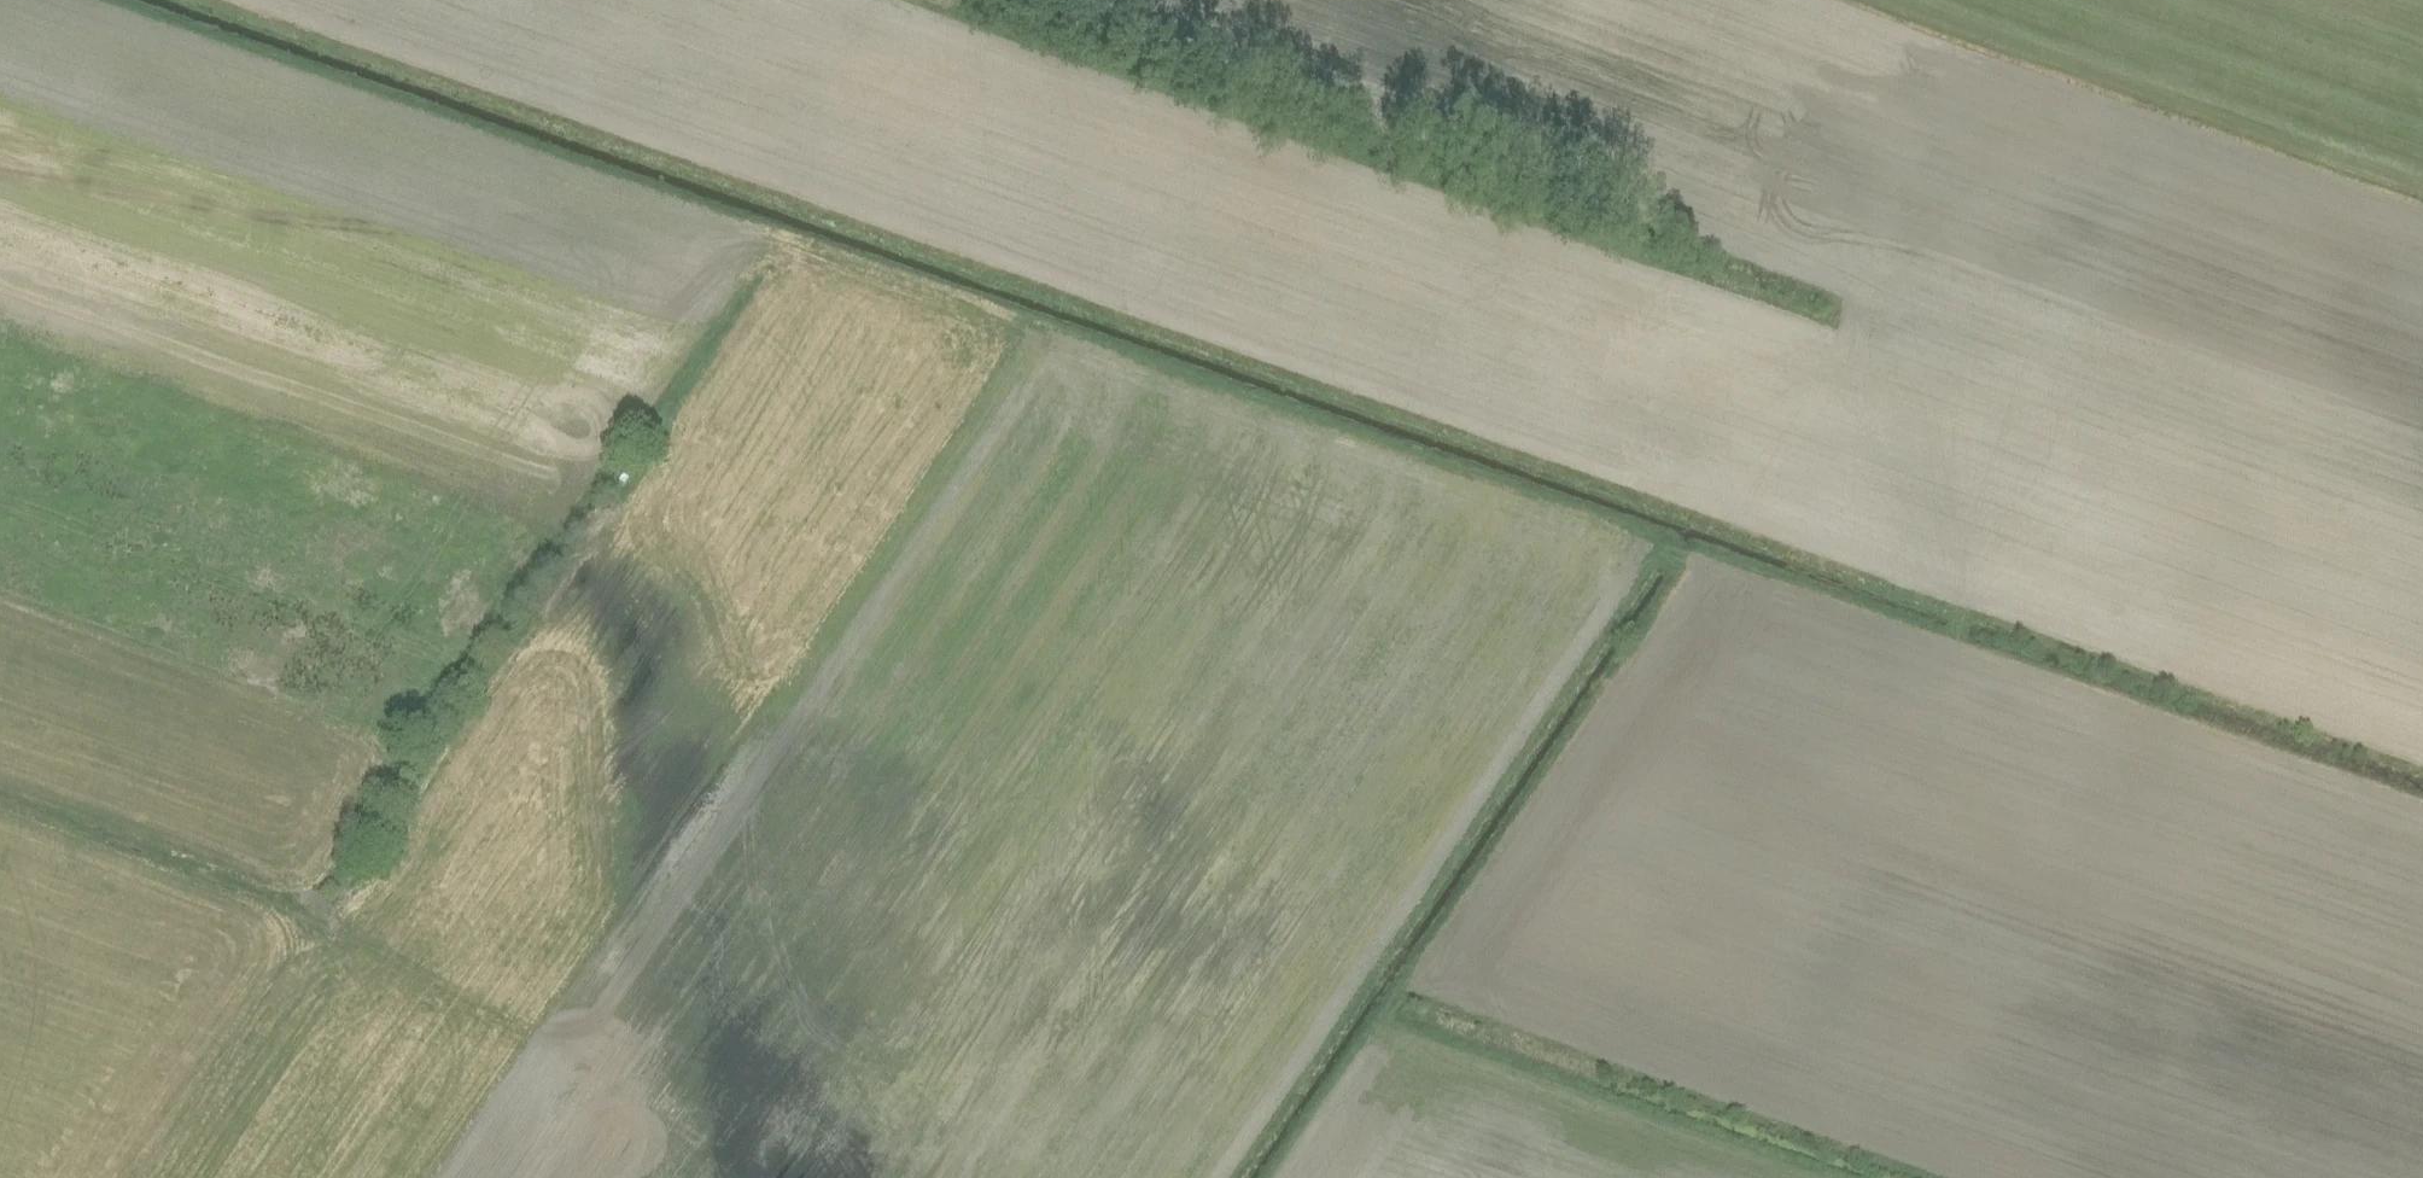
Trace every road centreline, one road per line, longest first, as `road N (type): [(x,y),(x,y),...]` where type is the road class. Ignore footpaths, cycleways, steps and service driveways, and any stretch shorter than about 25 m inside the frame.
road 1 (track): [(0,777),(296,883)]

